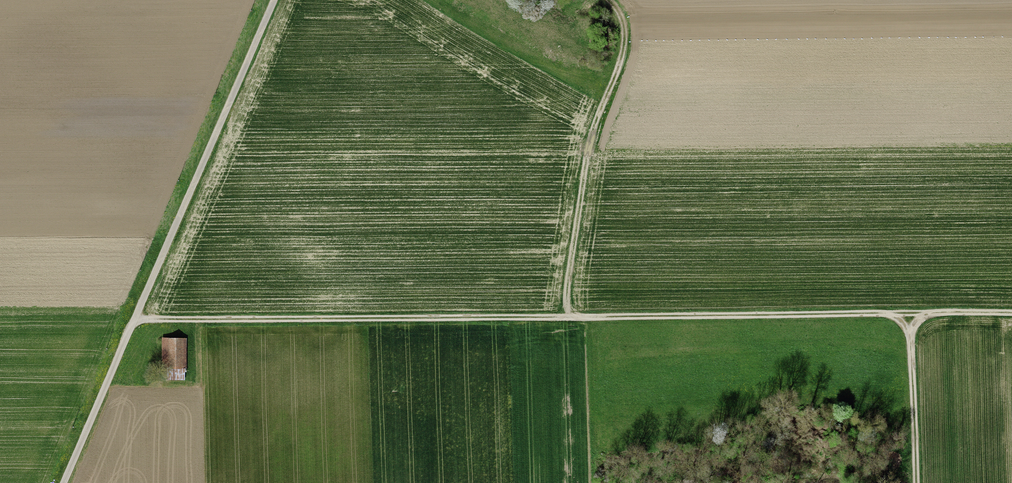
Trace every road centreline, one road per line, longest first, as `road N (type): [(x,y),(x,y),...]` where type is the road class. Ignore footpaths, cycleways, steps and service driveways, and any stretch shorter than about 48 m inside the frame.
road 1 (track): [(1011,314),(140,316)]
road 2 (track): [(275,0),(66,482)]
road 3 (track): [(609,0),(624,25),(623,50),(586,158),(568,318)]
road 4 (track): [(909,312),(916,482)]

